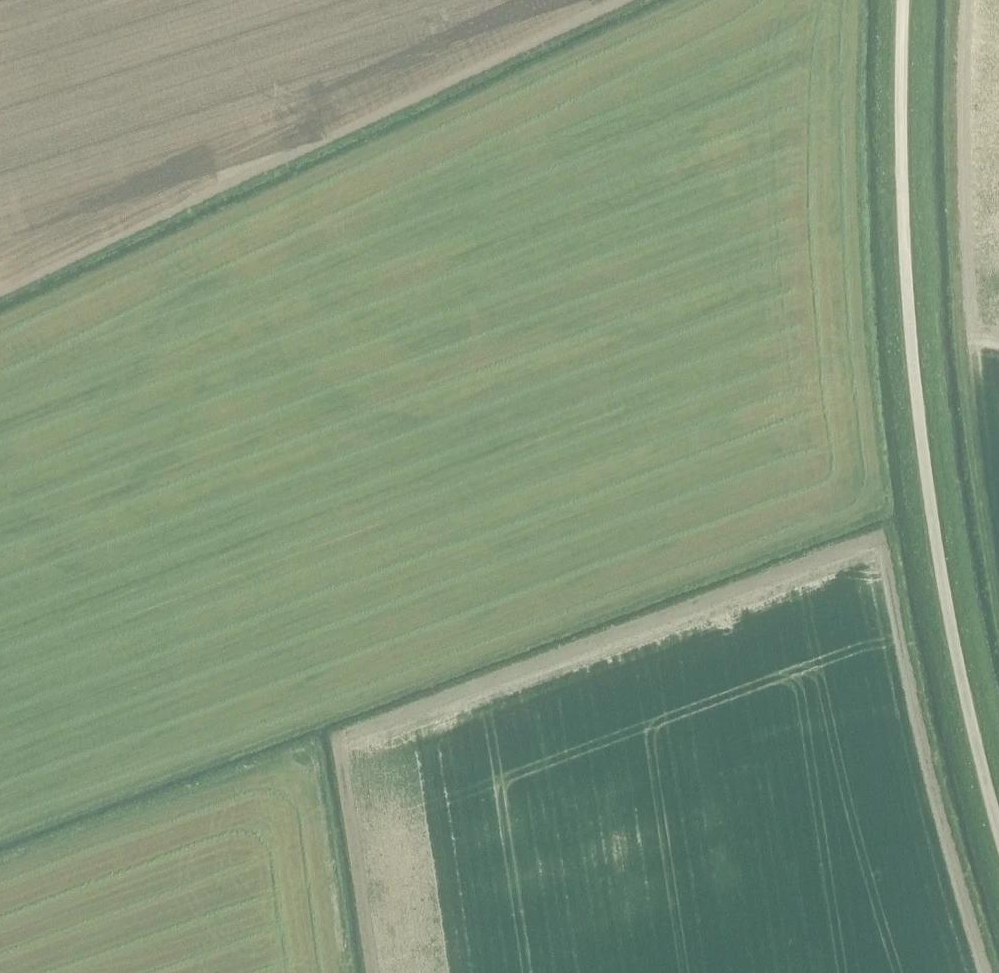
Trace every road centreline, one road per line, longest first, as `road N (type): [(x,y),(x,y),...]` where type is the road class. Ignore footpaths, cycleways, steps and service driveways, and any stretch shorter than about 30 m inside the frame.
road 1 (unclassified): [(998,824),(957,659),(916,387),(905,237),(905,0)]

